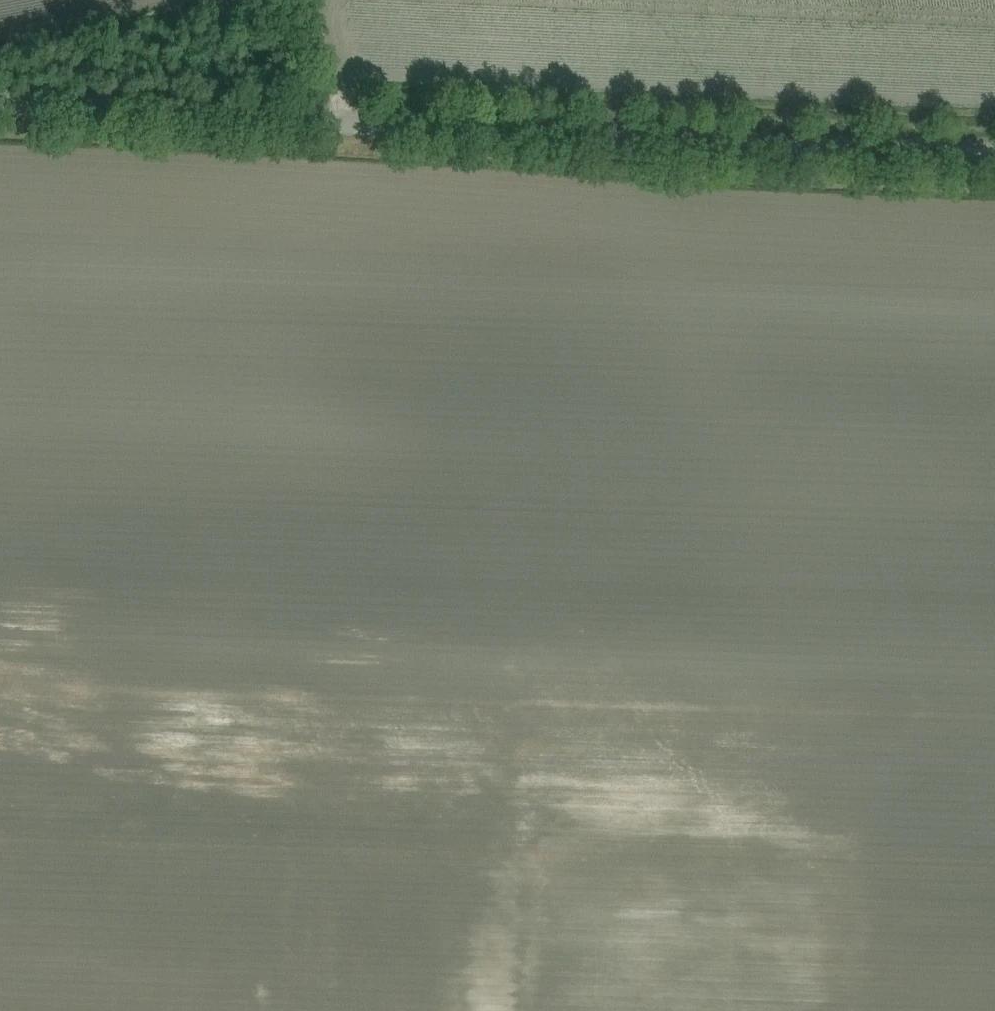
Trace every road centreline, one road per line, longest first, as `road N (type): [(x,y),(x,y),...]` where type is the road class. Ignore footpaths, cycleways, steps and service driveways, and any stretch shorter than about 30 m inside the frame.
road 1 (tertiary): [(994,150),(0,109)]

